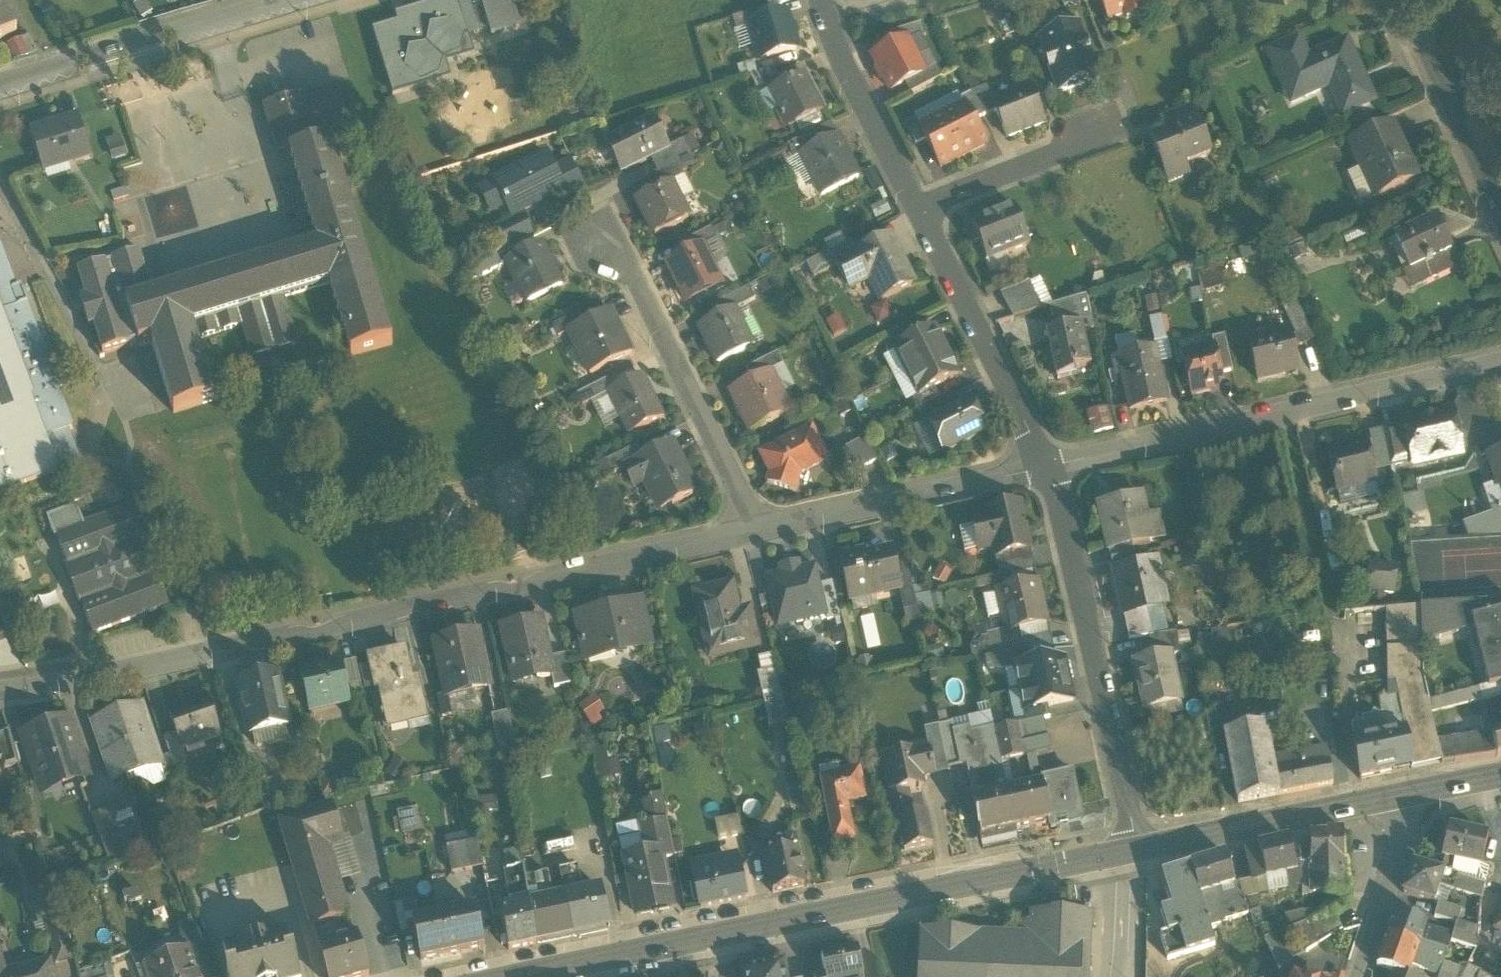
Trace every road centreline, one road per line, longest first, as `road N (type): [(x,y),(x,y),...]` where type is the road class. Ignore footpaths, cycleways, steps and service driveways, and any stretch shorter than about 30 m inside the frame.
road 1 (residential): [(764,525),(58,685),(0,689)]
road 2 (secondary): [(1131,852),(533,976)]
road 3 (residential): [(1500,358),(1050,461)]
road 4 (residential): [(1050,461),(1131,852)]
road 5 (residential): [(614,235),(764,525)]
road 6 (residential): [(288,0),(0,86)]
road 7 (residential): [(1050,461),(764,525)]
road 8 (residential): [(920,205),(1050,461)]
road 9 (secondary): [(1405,794),(1131,852)]
road 10 (tertiary): [(1500,215),(1406,0)]
road 11 (residential): [(824,0),(841,58),(920,205)]
road 12 (residential): [(920,205),(1112,132)]
road 13 (unclassified): [(1355,976),(1405,794)]

